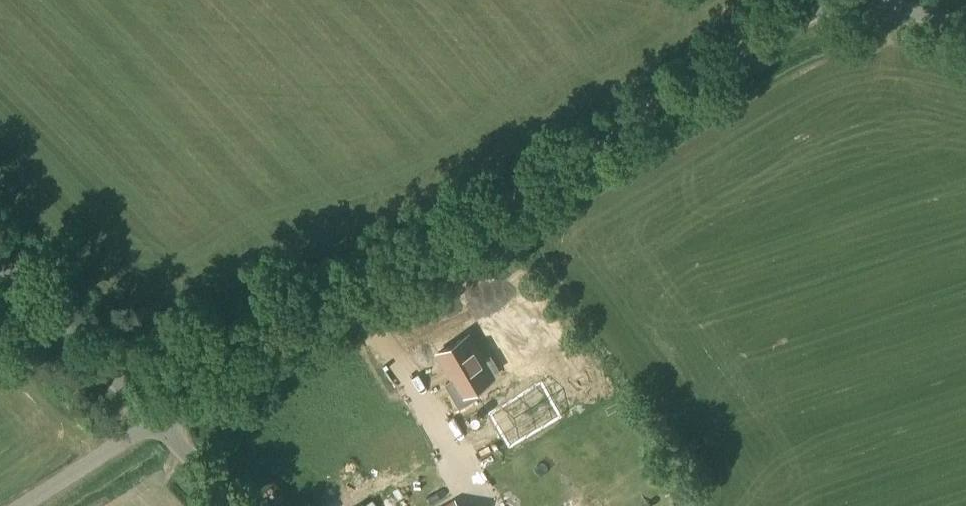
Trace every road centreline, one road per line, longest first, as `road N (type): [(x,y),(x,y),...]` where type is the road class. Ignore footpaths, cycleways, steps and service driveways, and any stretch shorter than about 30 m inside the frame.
road 1 (unclassified): [(157,420),(791,20),(858,4)]
road 2 (unclassified): [(157,420),(0,261)]
road 3 (unclassified): [(16,505),(157,420)]

